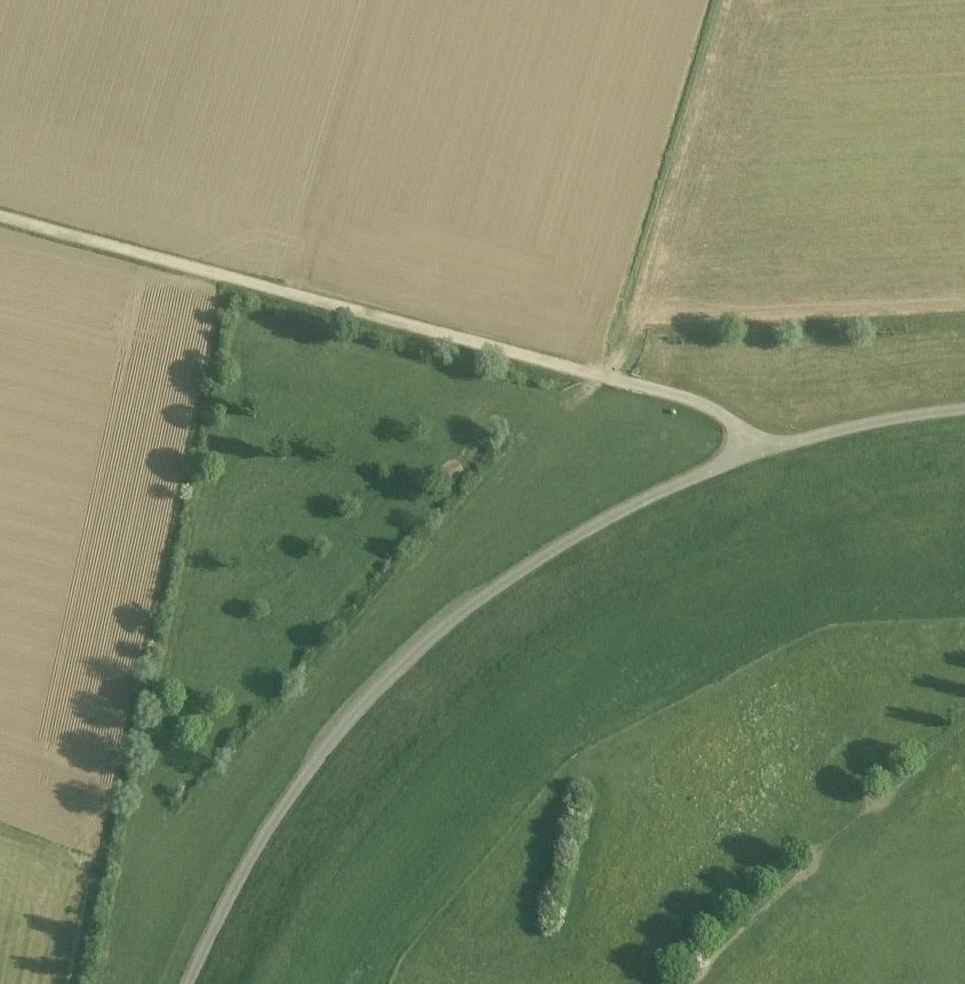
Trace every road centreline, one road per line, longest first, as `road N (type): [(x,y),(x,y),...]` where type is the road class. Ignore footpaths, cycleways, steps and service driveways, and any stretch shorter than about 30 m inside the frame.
road 1 (track): [(0,215),(703,405),(734,426),(748,453)]

